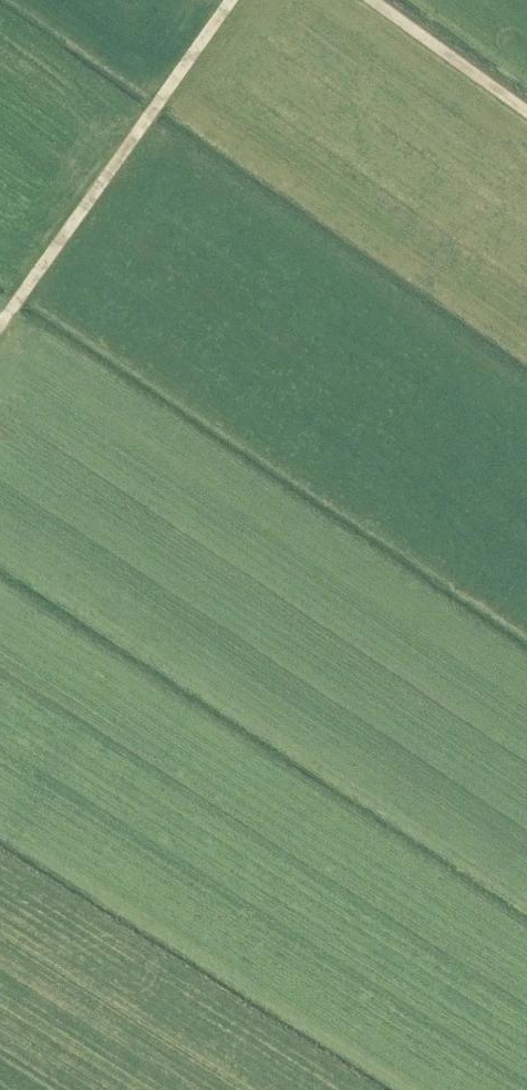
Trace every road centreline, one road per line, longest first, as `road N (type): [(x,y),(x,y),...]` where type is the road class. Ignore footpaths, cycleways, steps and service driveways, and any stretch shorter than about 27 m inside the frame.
road 1 (track): [(0,329),(239,0)]
road 2 (track): [(526,111),(372,0)]

